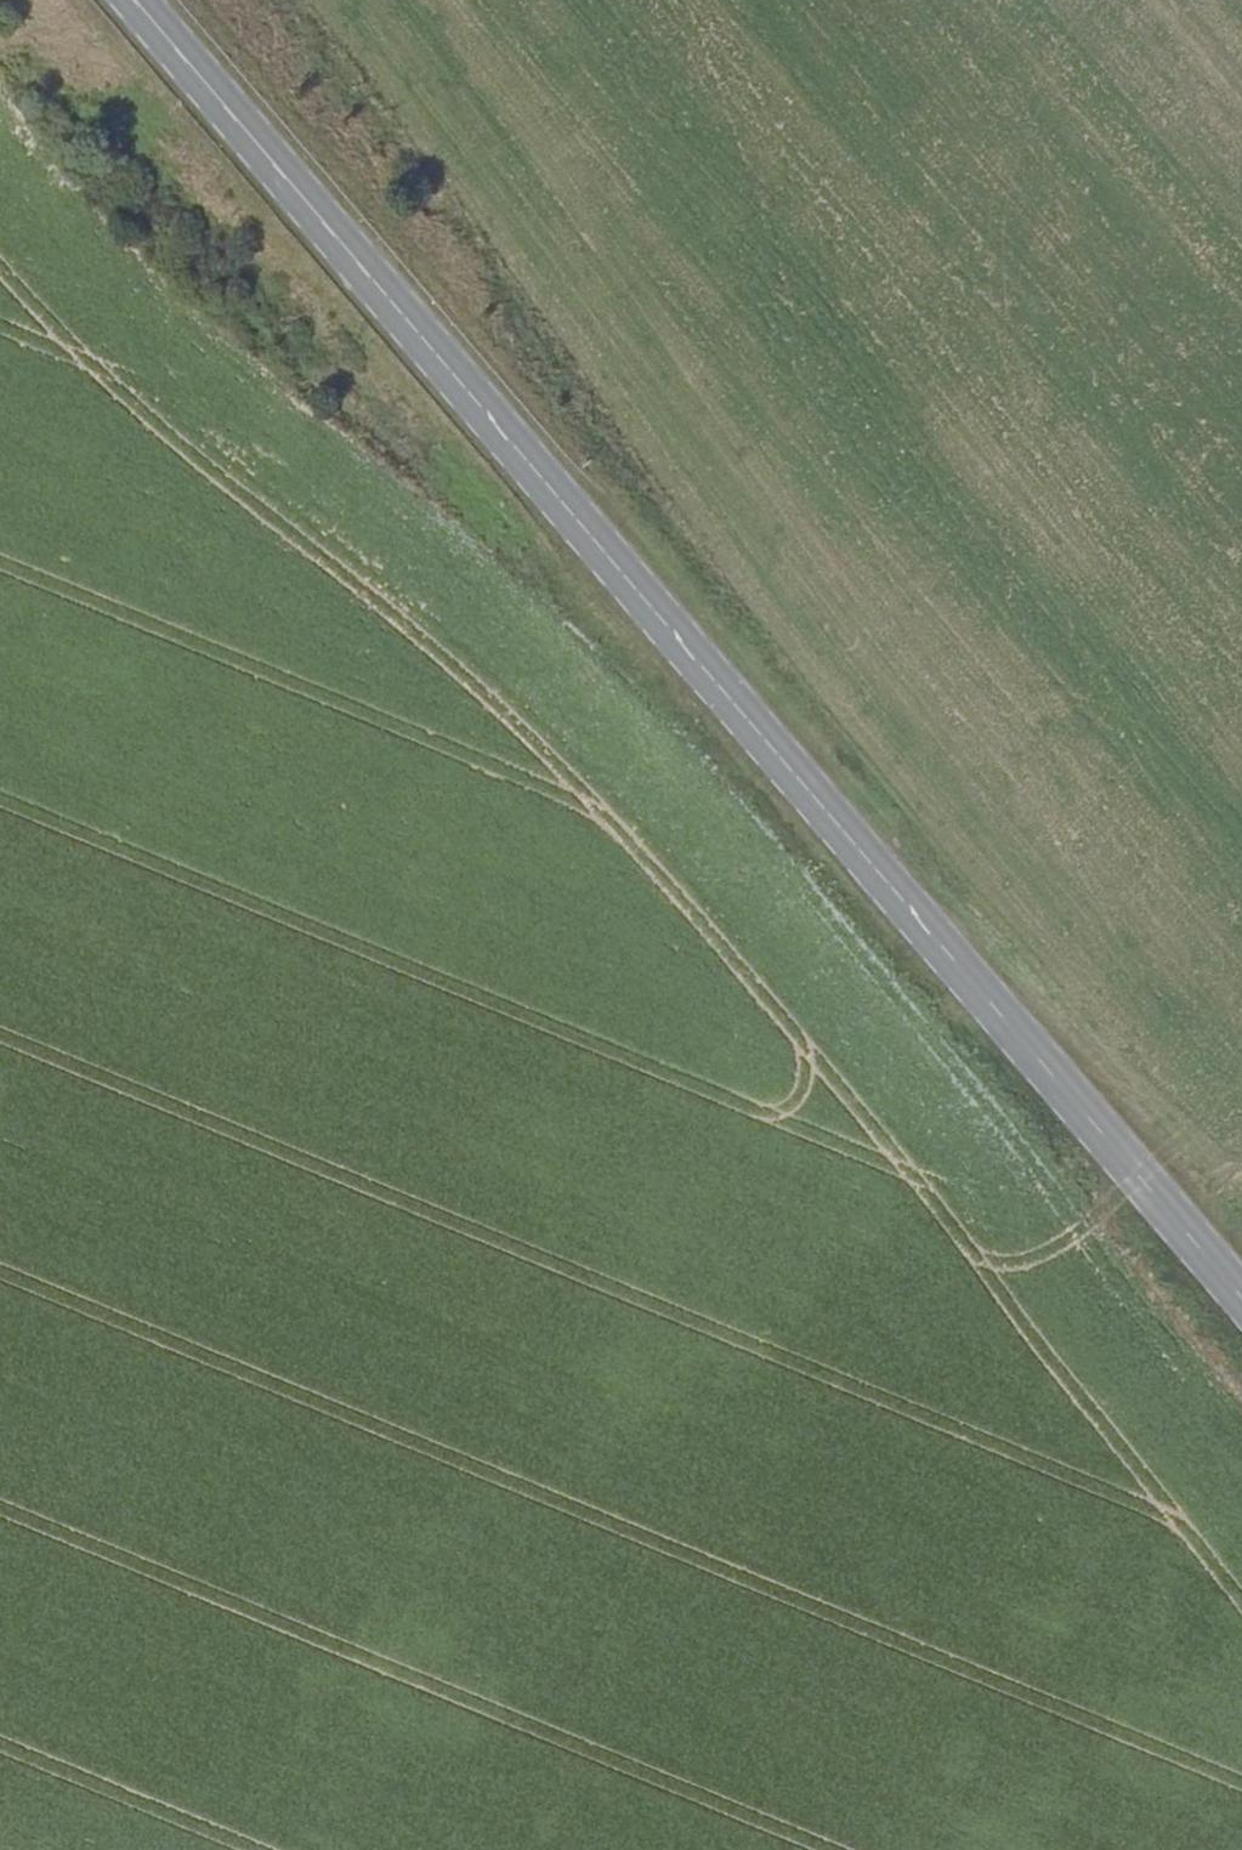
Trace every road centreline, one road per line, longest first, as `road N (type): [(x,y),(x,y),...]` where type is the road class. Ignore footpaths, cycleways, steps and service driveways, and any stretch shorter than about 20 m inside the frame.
road 1 (primary): [(1241,1294),(136,0)]
road 2 (track): [(1115,1145),(1112,1204),(1150,1287),(1241,1389)]

